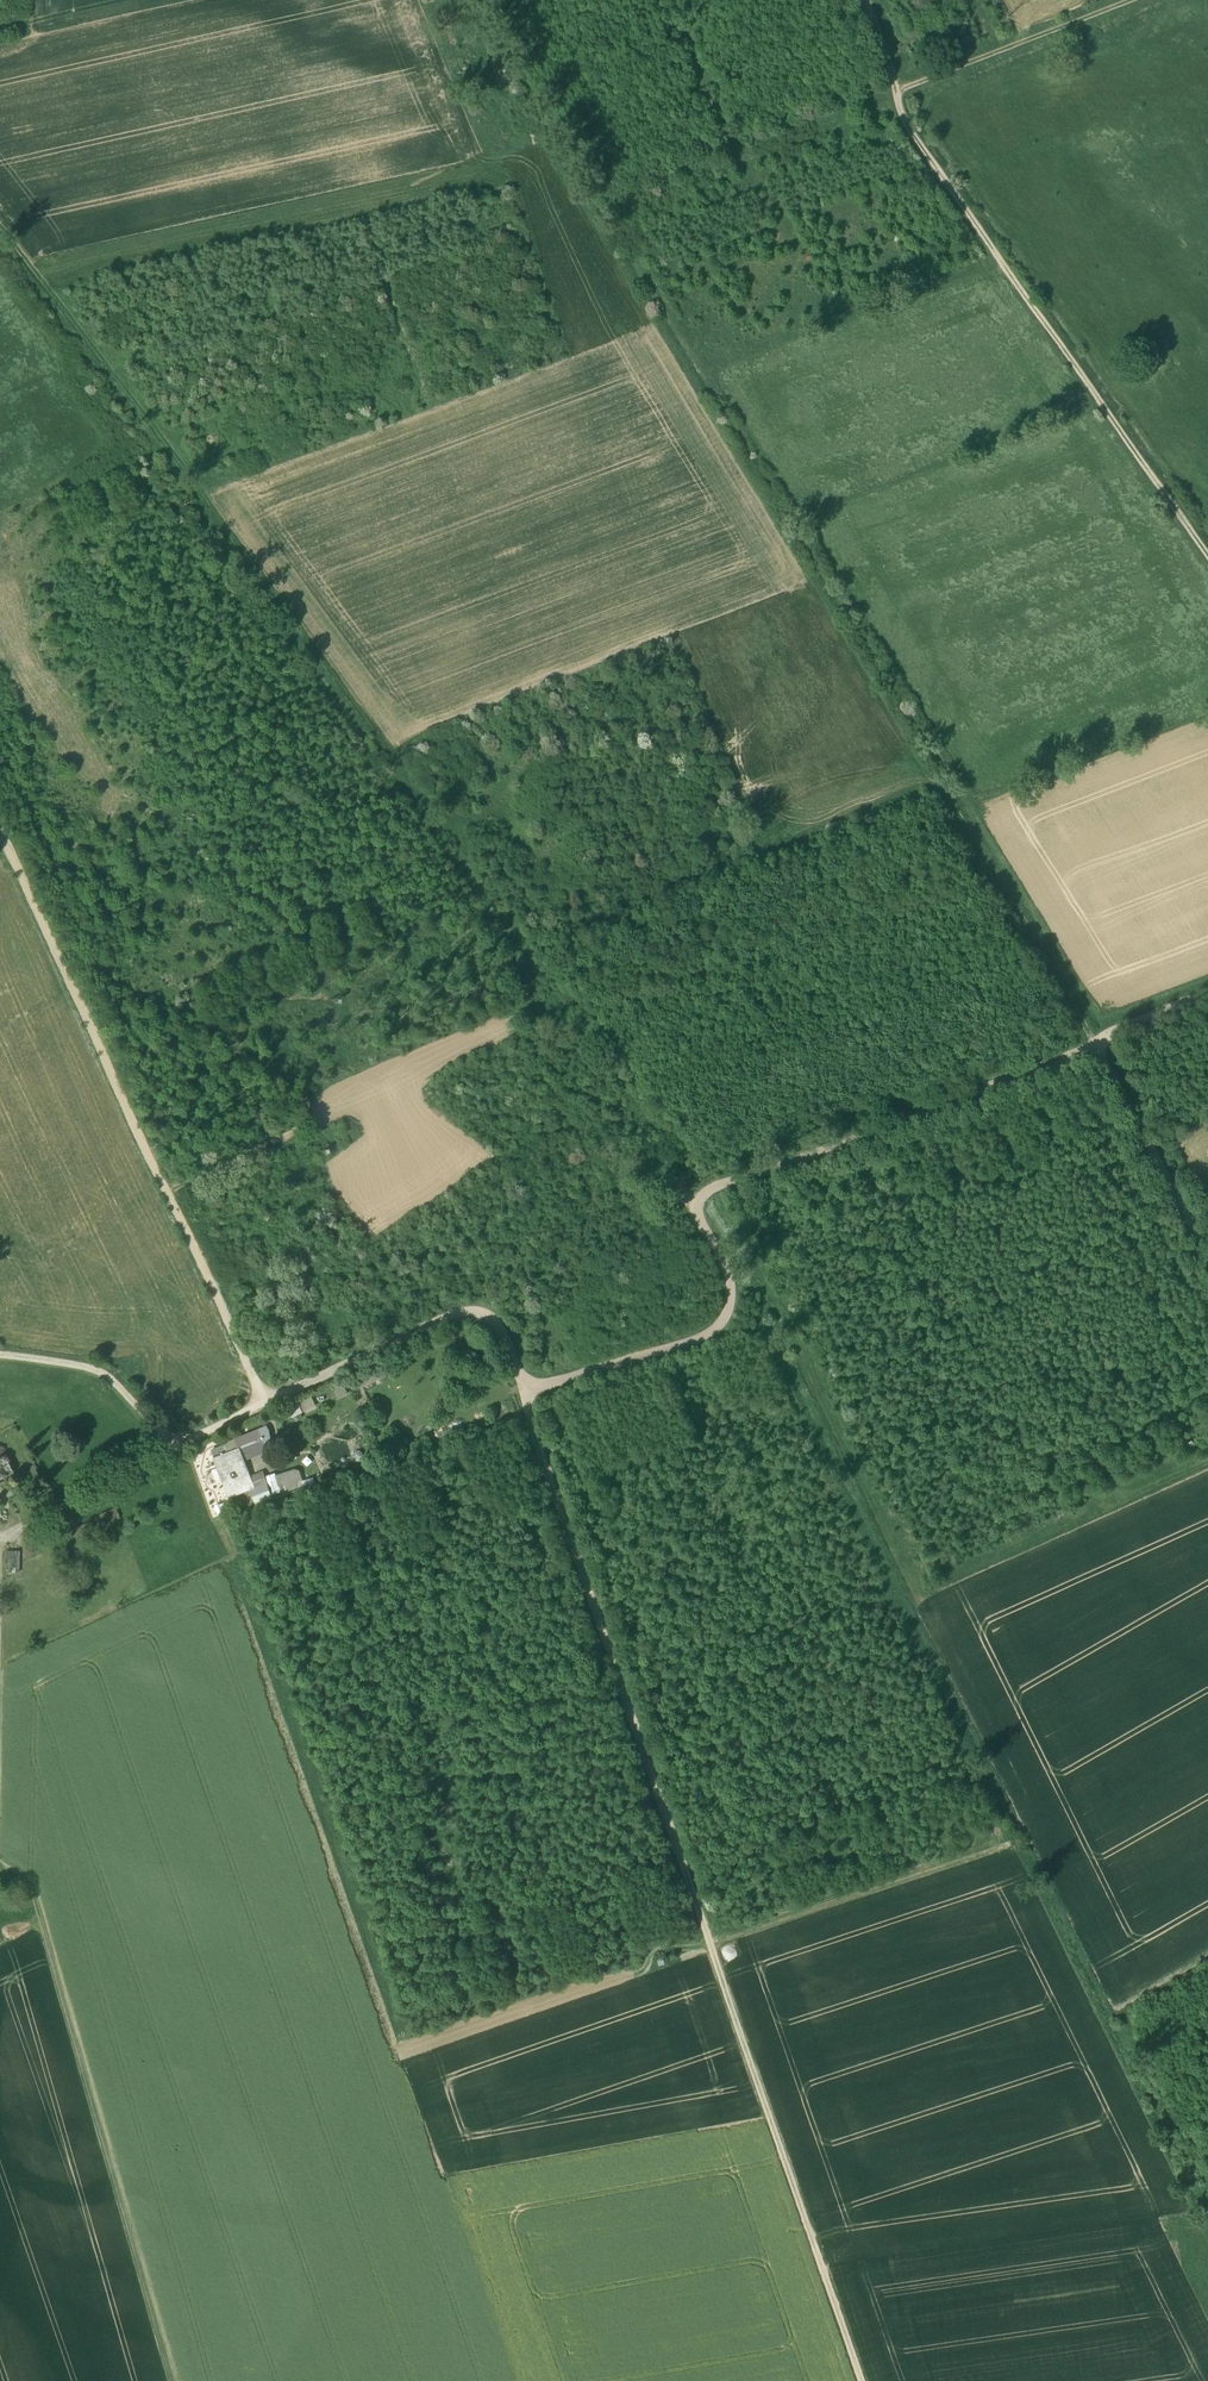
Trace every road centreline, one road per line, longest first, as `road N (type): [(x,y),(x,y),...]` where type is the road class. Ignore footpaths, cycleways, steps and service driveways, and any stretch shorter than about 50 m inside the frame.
road 1 (track): [(220,1525),(402,2051),(1006,1844)]
road 2 (track): [(520,1386),(863,2380)]
road 3 (track): [(939,786),(520,93)]
road 4 (track): [(1096,1046),(705,1189),(695,1208),(731,1292),(721,1324),(624,1364),(520,1386)]
road 5 (track): [(421,787),(0,226)]
road 6 (track): [(1207,553),(900,116),(865,0)]
road 7 (track): [(266,1400),(0,830)]
road 8 (track): [(172,2380),(31,1886),(0,1870)]
road 9 (track): [(771,850),(939,786),(1093,1047)]
road 10 (track): [(1207,1255),(1096,1046),(1115,1028),(1207,992)]
road 11 (track): [(896,92),(1134,0)]
road 12 (track): [(340,1150),(311,1118),(168,1193)]
road 13 (track): [(896,88),(736,147)]
road 14 (track): [(674,20),(670,35),(691,44),(736,147)]

